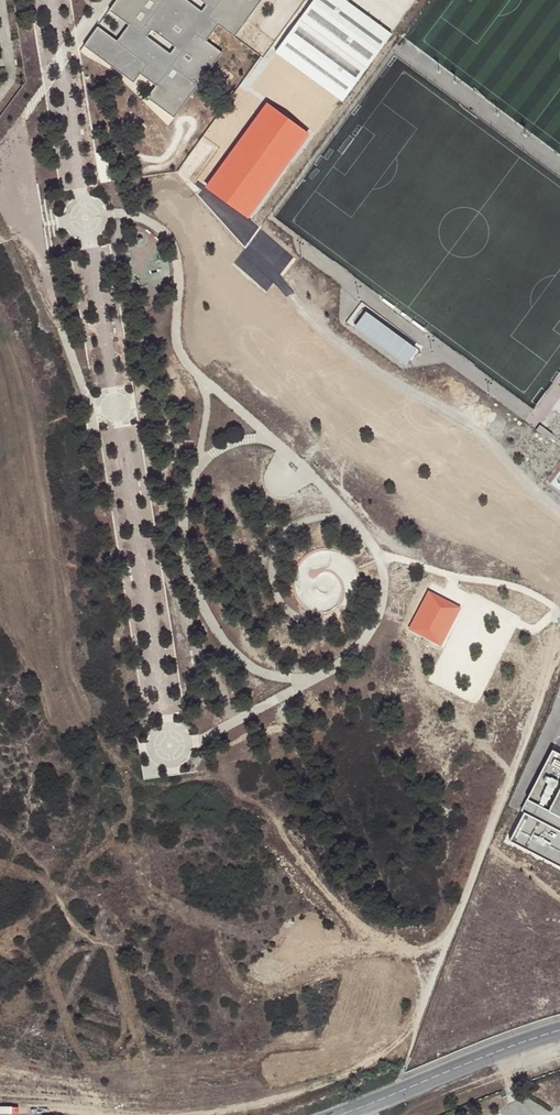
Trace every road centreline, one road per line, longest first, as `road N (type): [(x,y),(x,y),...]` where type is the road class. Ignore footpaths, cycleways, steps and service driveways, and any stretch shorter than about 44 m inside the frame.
road 1 (unclassified): [(342,1114),(559,1031)]

